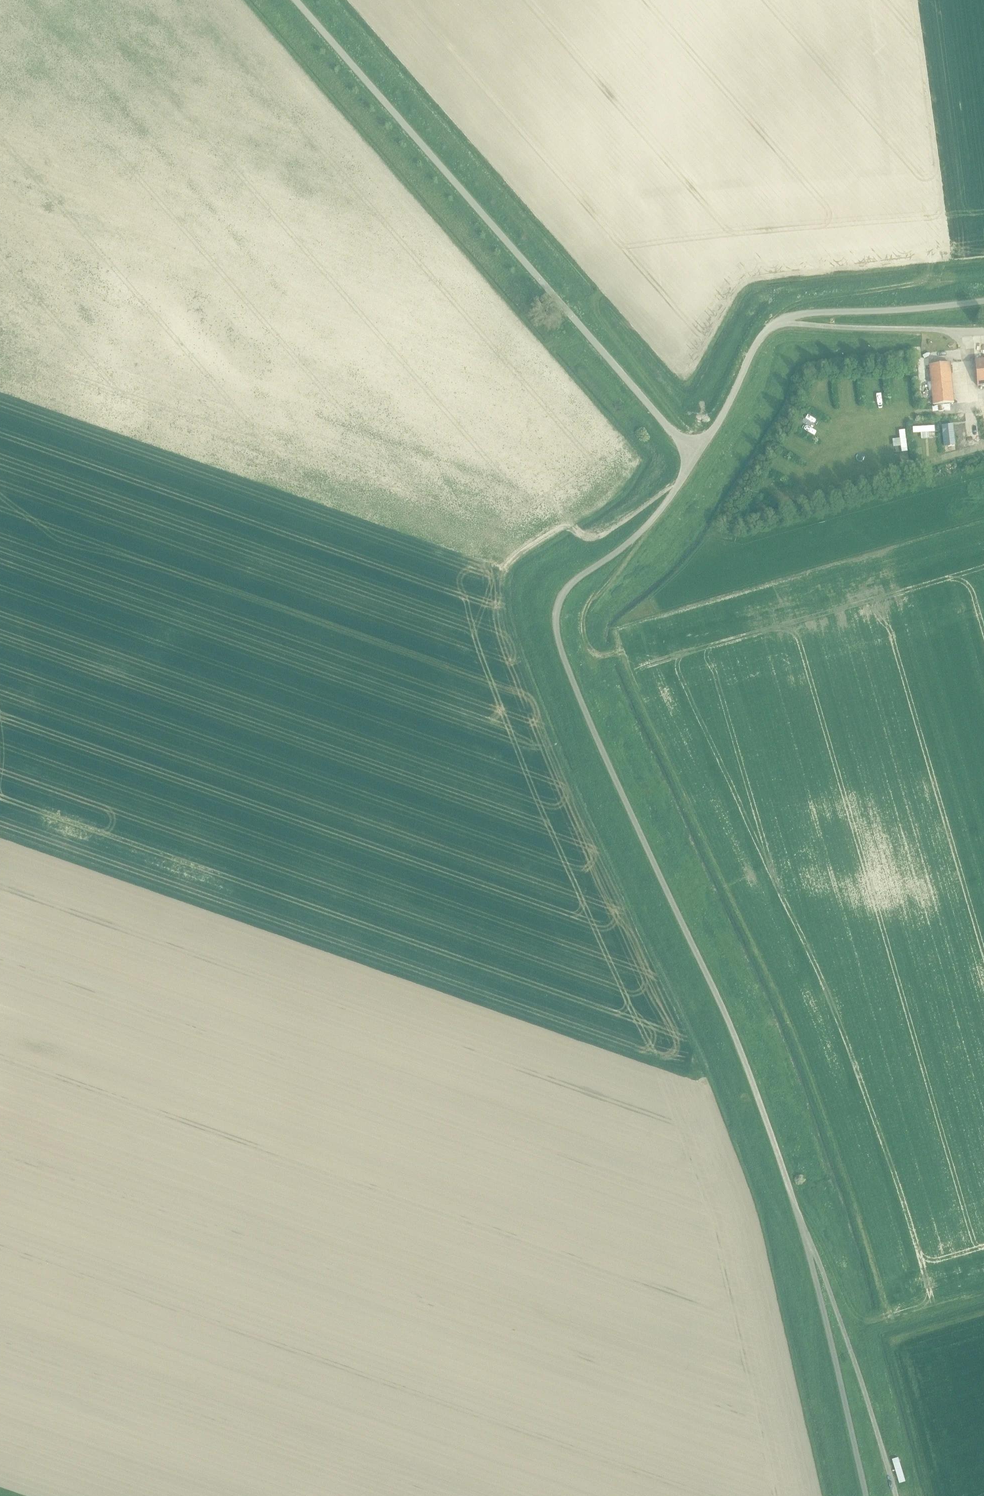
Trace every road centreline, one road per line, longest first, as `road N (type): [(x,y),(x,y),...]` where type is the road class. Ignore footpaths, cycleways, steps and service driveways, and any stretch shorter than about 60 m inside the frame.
road 1 (unclassified): [(804,1230),(721,1006),(556,636),(555,612),(571,584),(641,531),(695,457)]
road 2 (unclassified): [(695,457),(296,0)]
road 3 (unclassified): [(695,457),(726,414),(758,339),(780,320),(983,302)]
road 4 (unclassified): [(896,1495),(804,1230)]
road 5 (unclassified): [(865,1495),(804,1230)]

